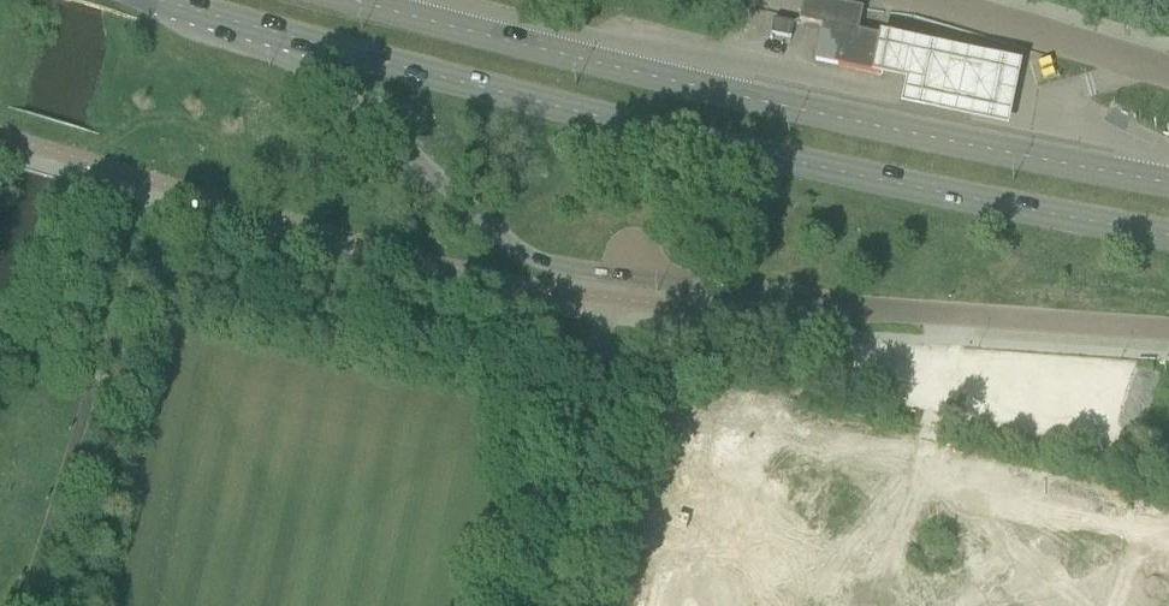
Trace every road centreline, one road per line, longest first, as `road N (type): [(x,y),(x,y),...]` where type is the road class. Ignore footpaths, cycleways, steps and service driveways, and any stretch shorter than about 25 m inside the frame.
road 1 (unclassified): [(298,40),(332,86),(527,256),(728,288),(794,307),(1168,334)]
road 2 (primary): [(298,40),(913,188),(1168,235)]
road 3 (primary): [(1168,185),(900,135),(345,0)]
road 4 (unclassified): [(1168,69),(934,0)]
road 5 (primary): [(158,0),(298,40)]

